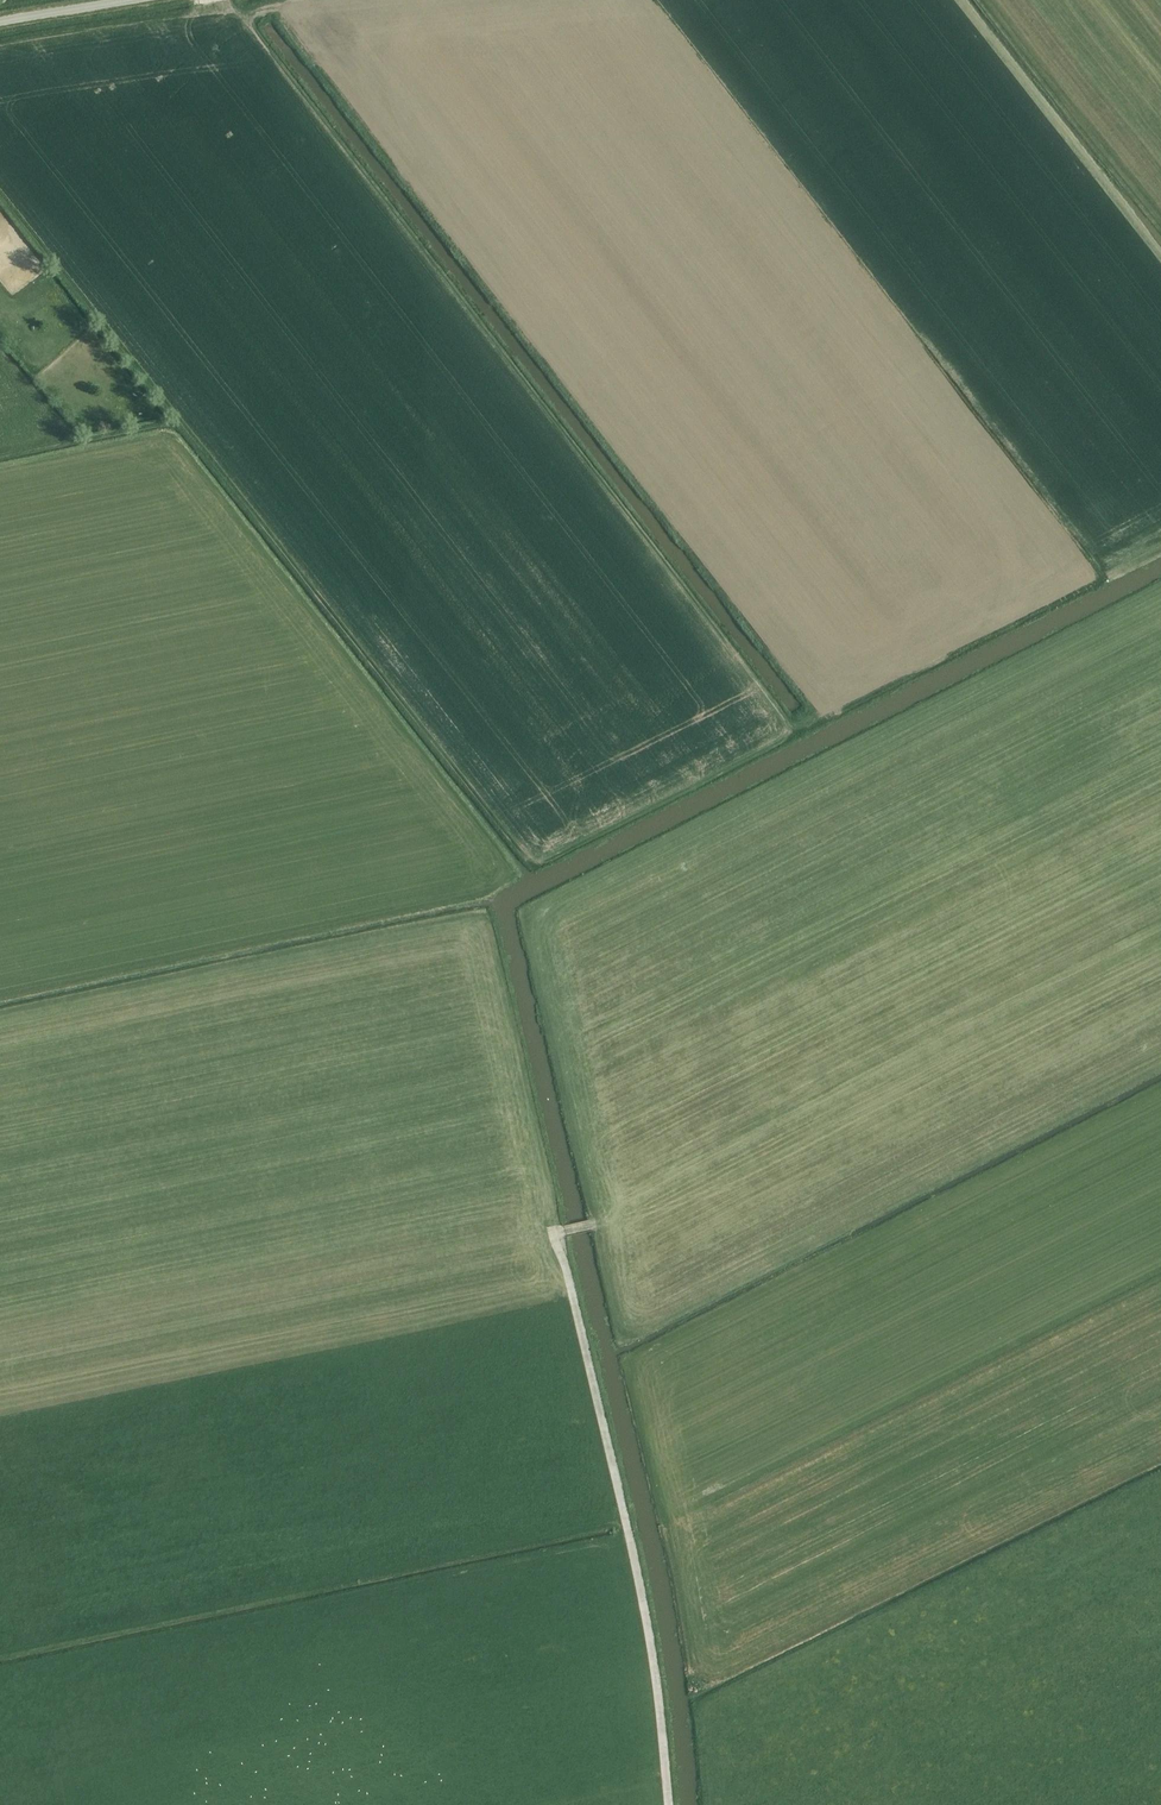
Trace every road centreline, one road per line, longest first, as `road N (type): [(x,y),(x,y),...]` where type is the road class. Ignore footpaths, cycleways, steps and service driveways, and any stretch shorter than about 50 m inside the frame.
road 1 (track): [(557,1232),(650,1630),(669,1804)]
road 2 (unclassified): [(0,23),(147,0)]

